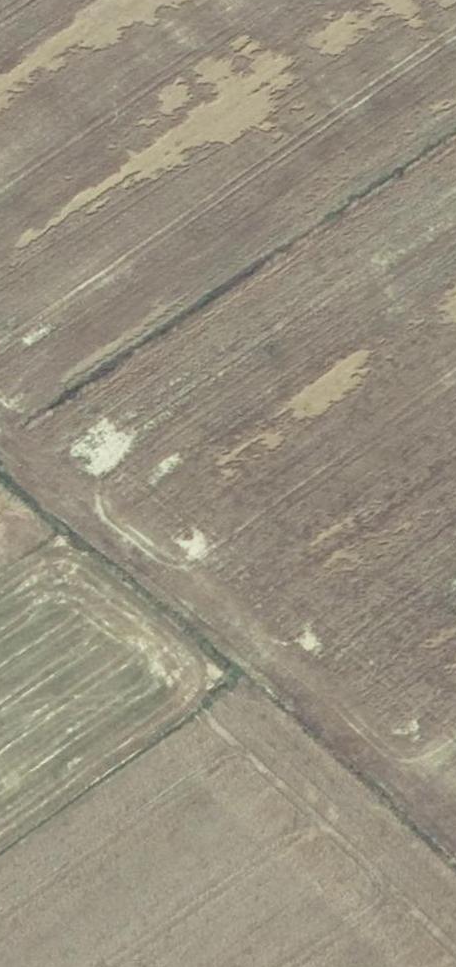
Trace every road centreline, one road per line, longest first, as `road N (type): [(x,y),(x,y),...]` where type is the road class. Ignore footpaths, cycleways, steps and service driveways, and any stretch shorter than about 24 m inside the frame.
road 1 (track): [(455,861),(0,446)]

